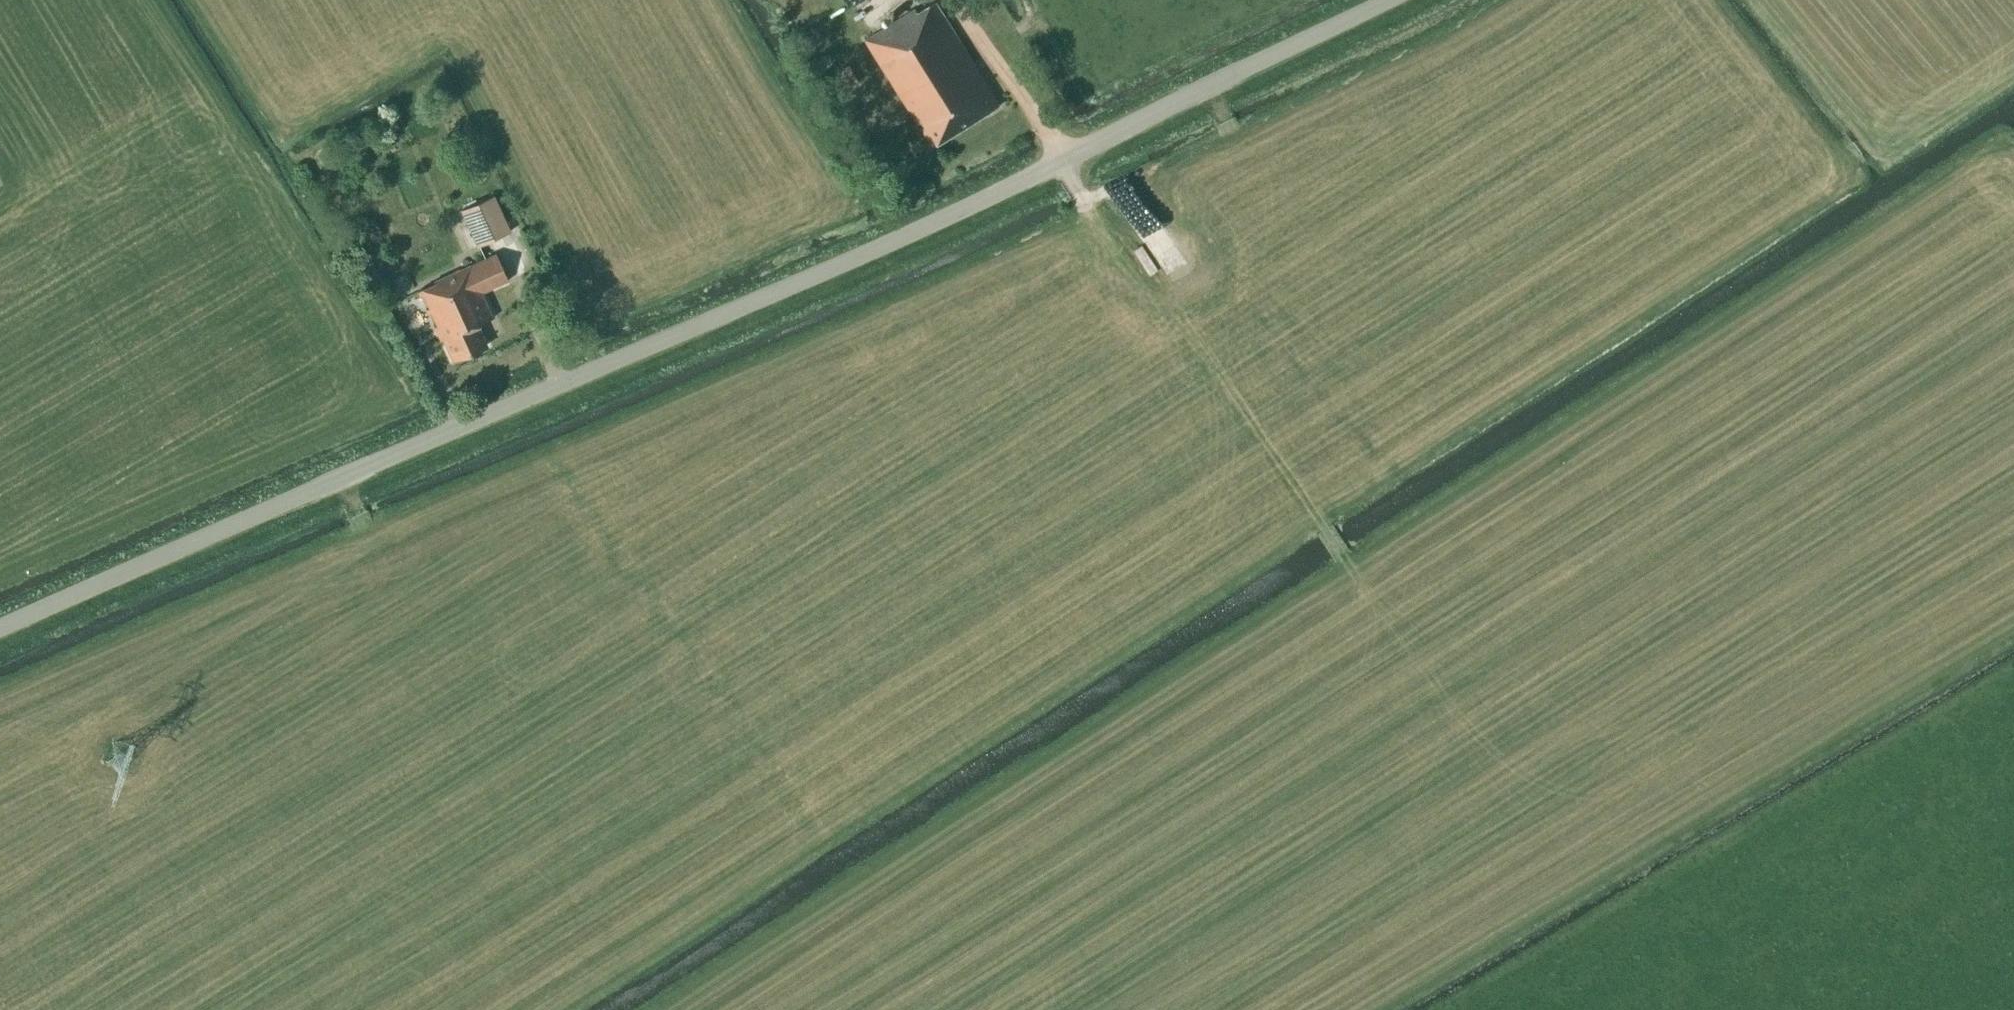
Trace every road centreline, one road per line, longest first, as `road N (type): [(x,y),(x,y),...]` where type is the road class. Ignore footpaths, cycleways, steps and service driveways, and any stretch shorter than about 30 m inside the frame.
road 1 (unclassified): [(0,632),(888,251),(1403,0)]

